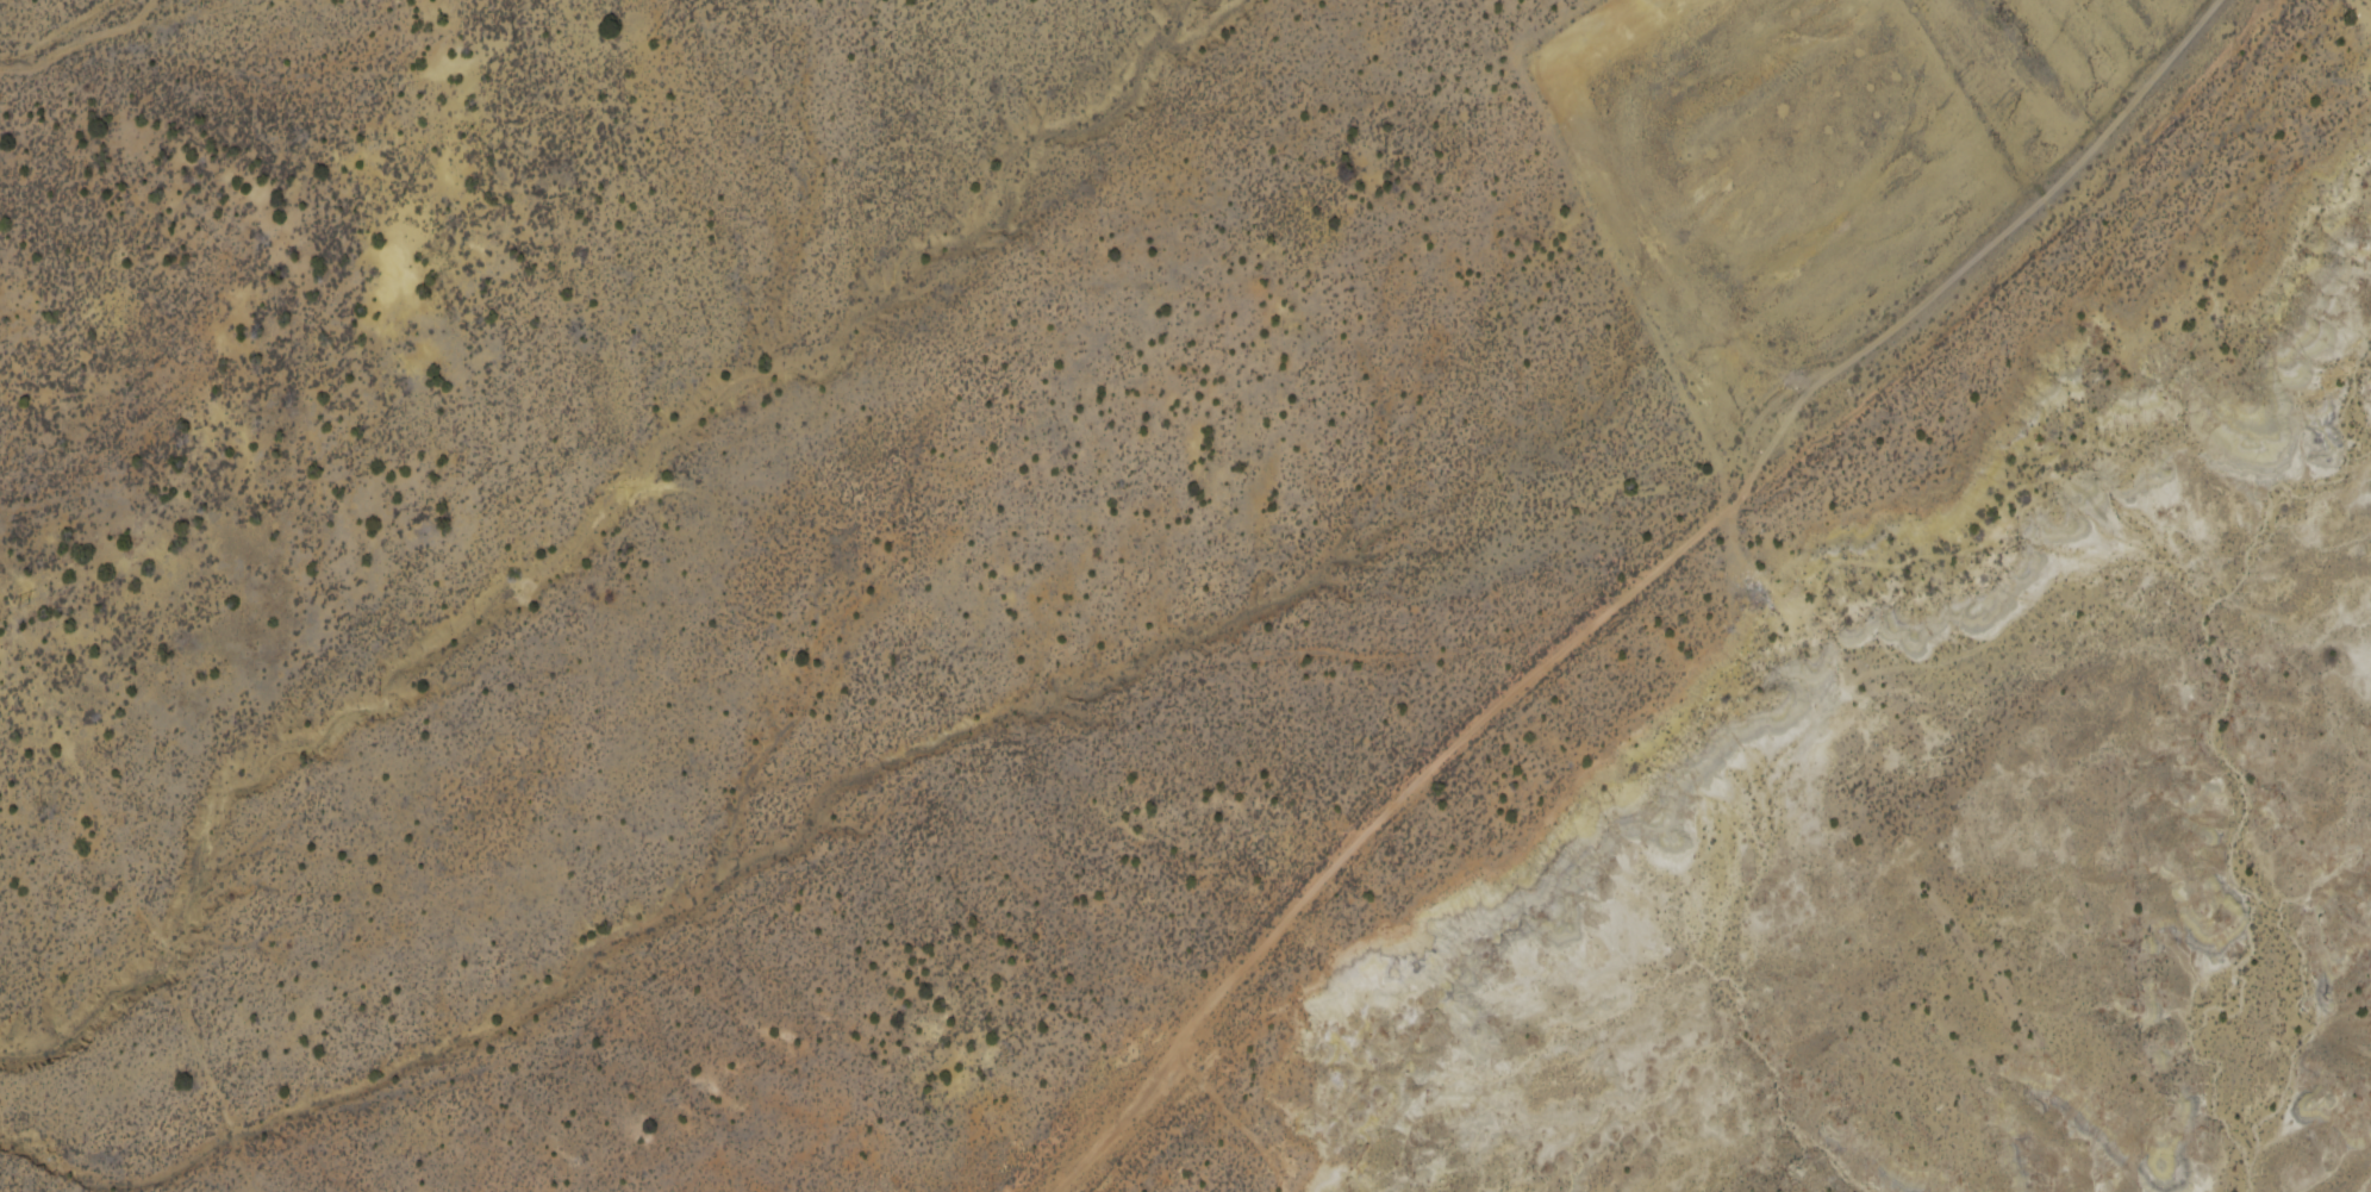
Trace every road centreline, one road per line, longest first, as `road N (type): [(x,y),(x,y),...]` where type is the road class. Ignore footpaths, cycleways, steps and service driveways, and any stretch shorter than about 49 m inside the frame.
road 1 (tertiary): [(2252,0),(2001,304),(1528,684),(1031,1191)]

